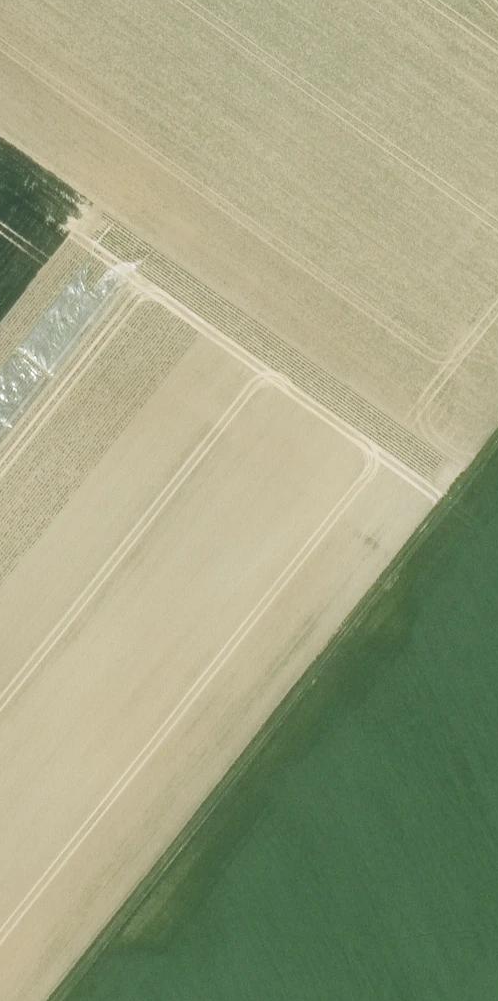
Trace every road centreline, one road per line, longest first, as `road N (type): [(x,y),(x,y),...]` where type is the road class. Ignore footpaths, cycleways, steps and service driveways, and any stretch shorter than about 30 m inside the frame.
road 1 (track): [(60,1000),(497,446)]

